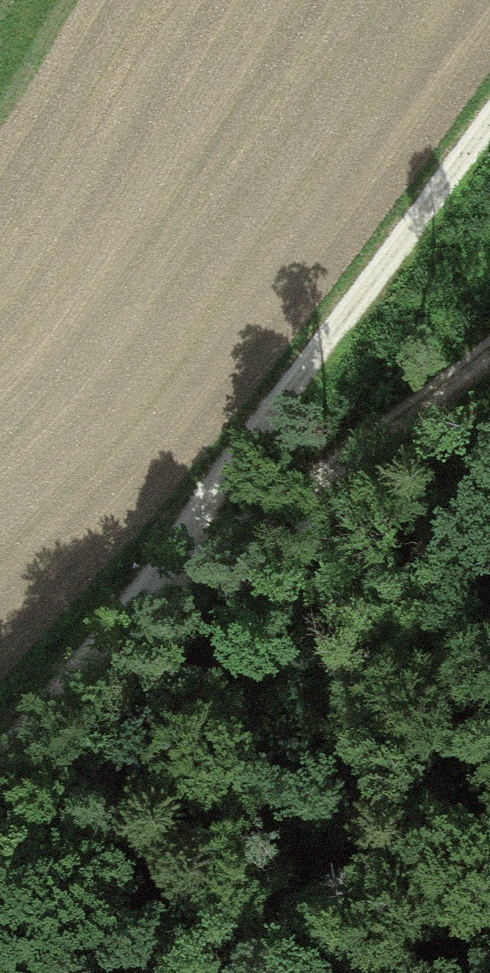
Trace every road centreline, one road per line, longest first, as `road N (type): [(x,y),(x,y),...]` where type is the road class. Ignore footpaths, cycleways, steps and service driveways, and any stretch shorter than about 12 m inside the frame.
road 1 (track): [(489,98),(419,188),(185,544),(74,681),(0,757)]
road 2 (track): [(74,681),(187,630),(489,325)]

